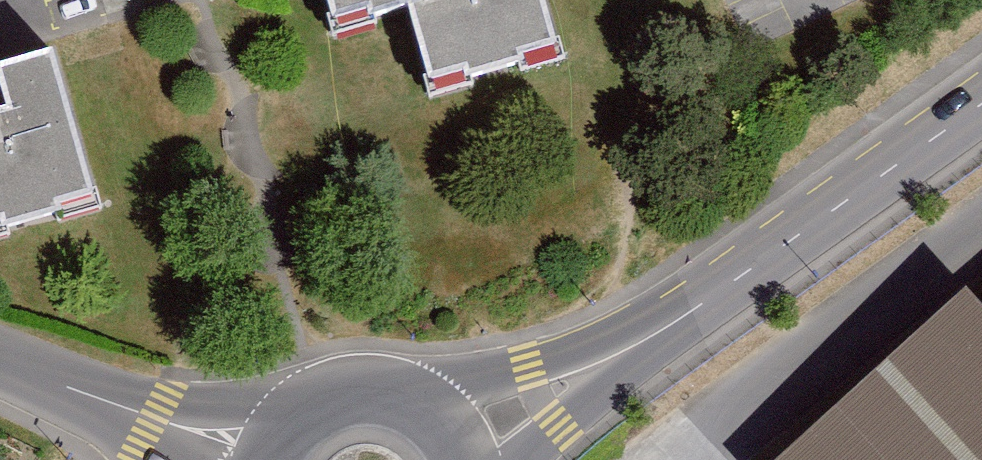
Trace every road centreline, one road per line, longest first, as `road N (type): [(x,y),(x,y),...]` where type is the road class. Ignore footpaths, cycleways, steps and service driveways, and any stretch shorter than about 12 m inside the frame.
road 1 (tertiary): [(981,104),(700,308)]
road 2 (tertiary): [(700,308),(439,398)]
road 3 (residential): [(0,354),(254,456)]
road 4 (tertiary): [(514,459),(700,308)]
road 5 (tertiary): [(439,398),(410,382),(344,377),(285,409),(254,456)]

